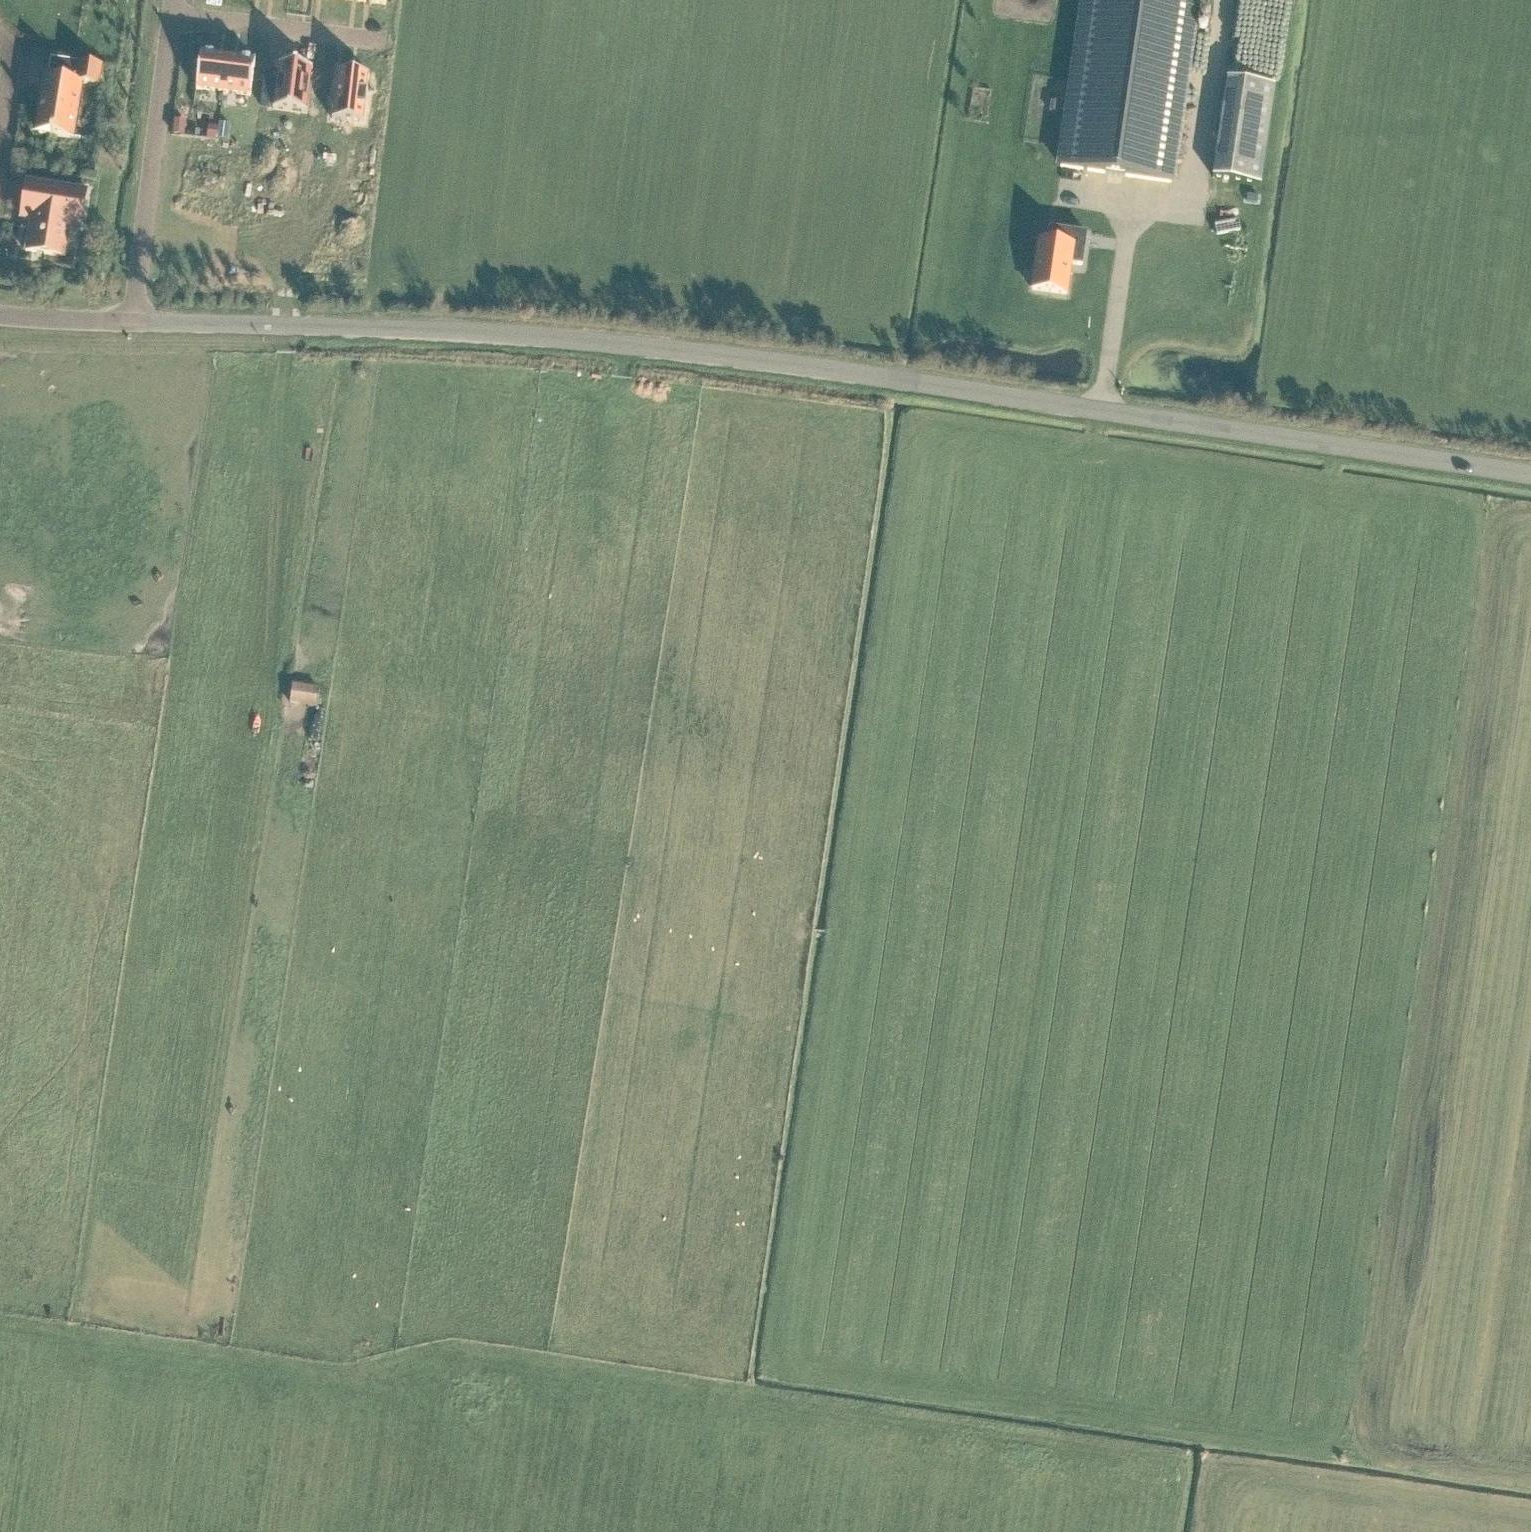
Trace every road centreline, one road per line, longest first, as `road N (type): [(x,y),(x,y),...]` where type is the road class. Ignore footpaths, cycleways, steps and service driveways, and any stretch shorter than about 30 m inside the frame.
road 1 (unclassified): [(1530,474),(539,337),(136,323)]
road 2 (residential): [(136,323),(171,15)]
road 3 (residential): [(171,15),(380,44)]
road 4 (unclassified): [(136,323),(0,318)]

